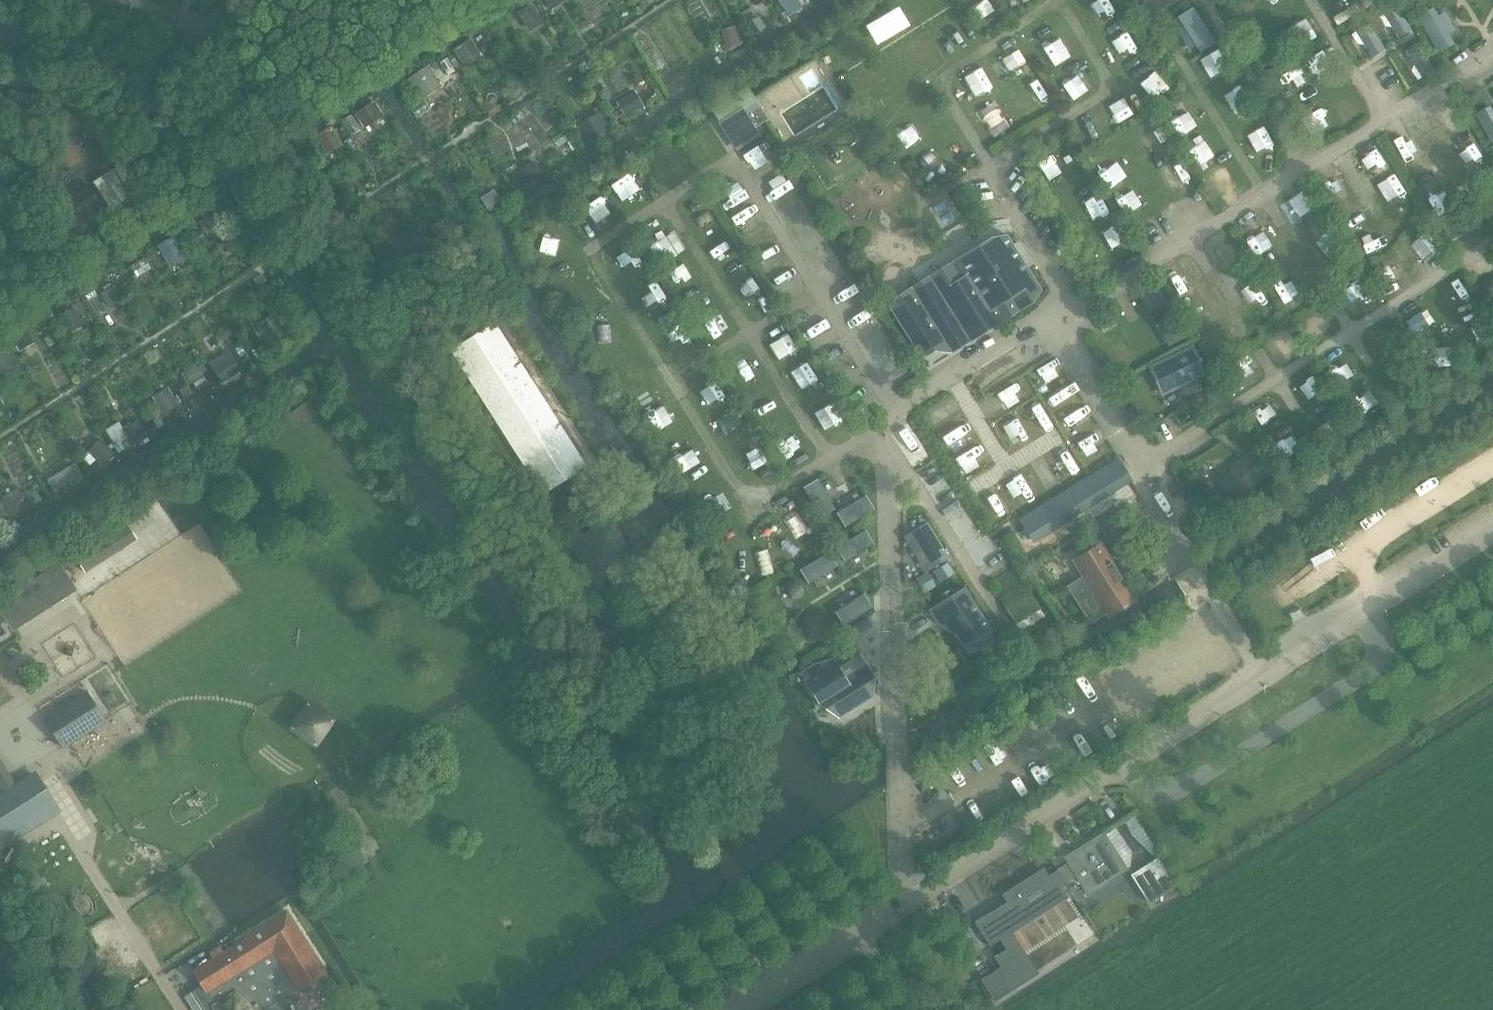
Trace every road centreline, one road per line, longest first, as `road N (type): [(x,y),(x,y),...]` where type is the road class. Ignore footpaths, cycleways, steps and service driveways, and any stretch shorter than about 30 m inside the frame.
road 1 (unclassified): [(740,1009),(1492,532)]
road 2 (track): [(1075,311),(1492,53)]
road 3 (track): [(1143,465),(1492,245)]
road 4 (track): [(1150,491),(1143,465),(1053,318)]
road 5 (track): [(1213,0),(1310,168)]

